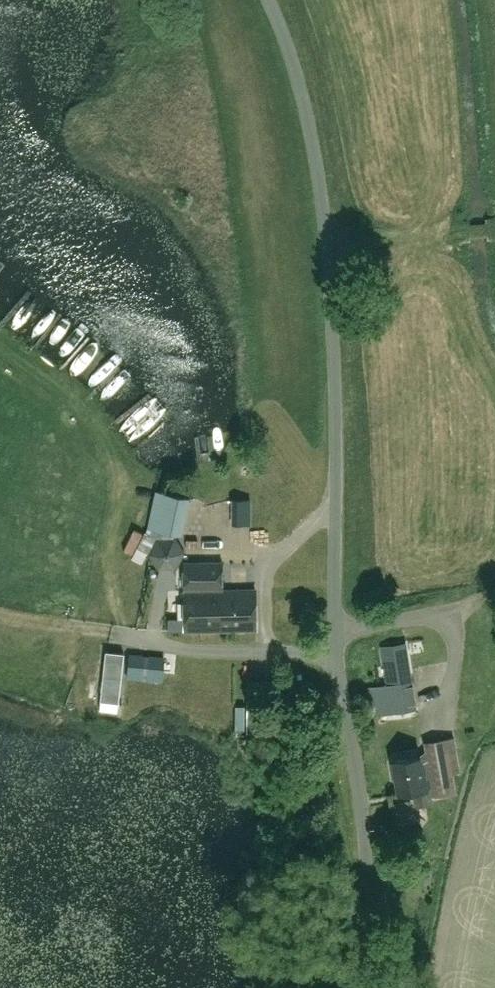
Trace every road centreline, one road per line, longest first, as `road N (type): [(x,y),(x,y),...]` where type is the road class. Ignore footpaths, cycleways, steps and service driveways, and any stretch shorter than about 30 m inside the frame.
road 1 (unclassified): [(359,987),(368,866),(338,662),(328,259),(298,73),(270,0)]

